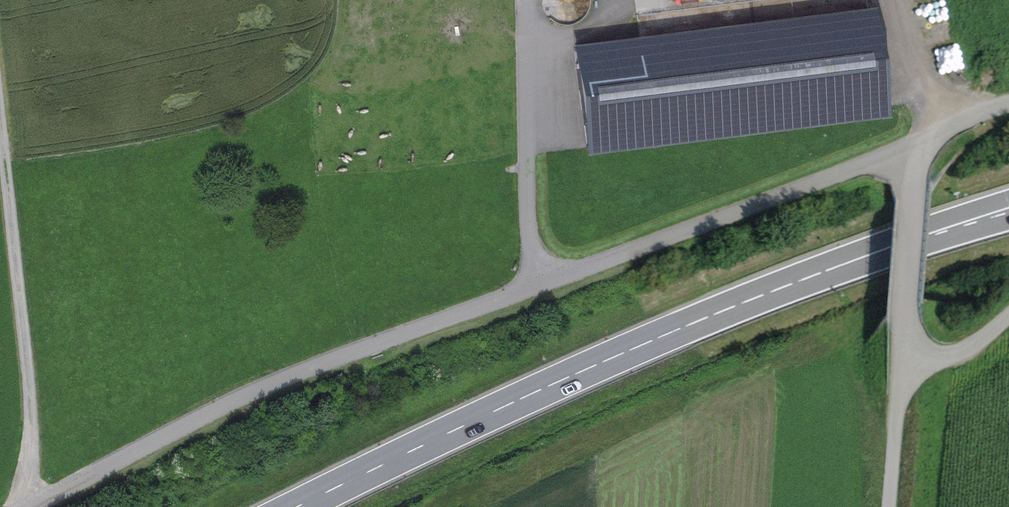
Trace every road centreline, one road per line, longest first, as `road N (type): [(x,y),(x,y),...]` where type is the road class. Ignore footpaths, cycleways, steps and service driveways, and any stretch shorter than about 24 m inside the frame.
road 1 (track): [(924,150),(886,157),(356,349),(28,506)]
road 2 (primary): [(1008,208),(622,353),(294,506)]
road 3 (track): [(0,98),(32,412),(25,485),(34,504)]
road 4 (track): [(546,282),(530,236),(528,0)]
road 5 (track): [(924,150),(915,176),(905,355)]
road 6 (track): [(905,355),(890,506)]

